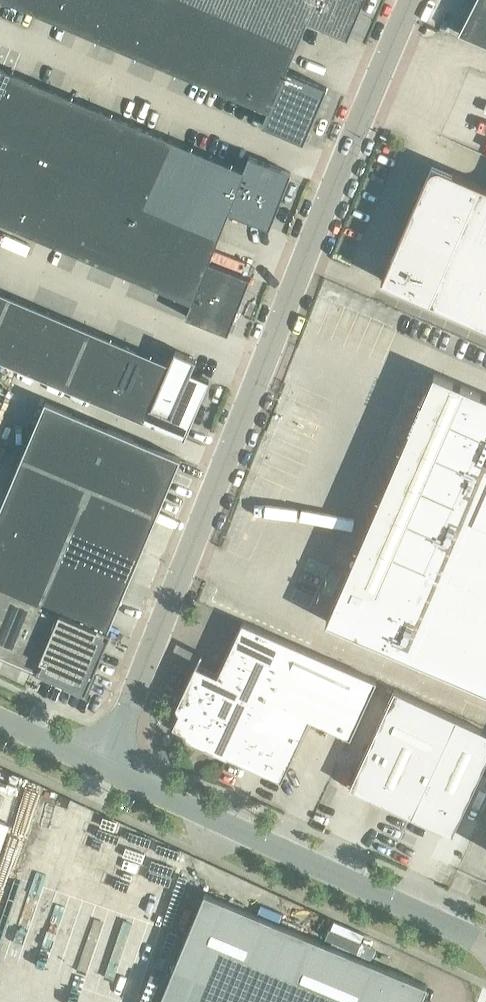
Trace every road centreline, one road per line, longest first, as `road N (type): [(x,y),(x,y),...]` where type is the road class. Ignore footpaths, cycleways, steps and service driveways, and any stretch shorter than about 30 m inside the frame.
road 1 (unclassified): [(94,765),(418,0)]
road 2 (unclassified): [(485,943),(94,765)]

